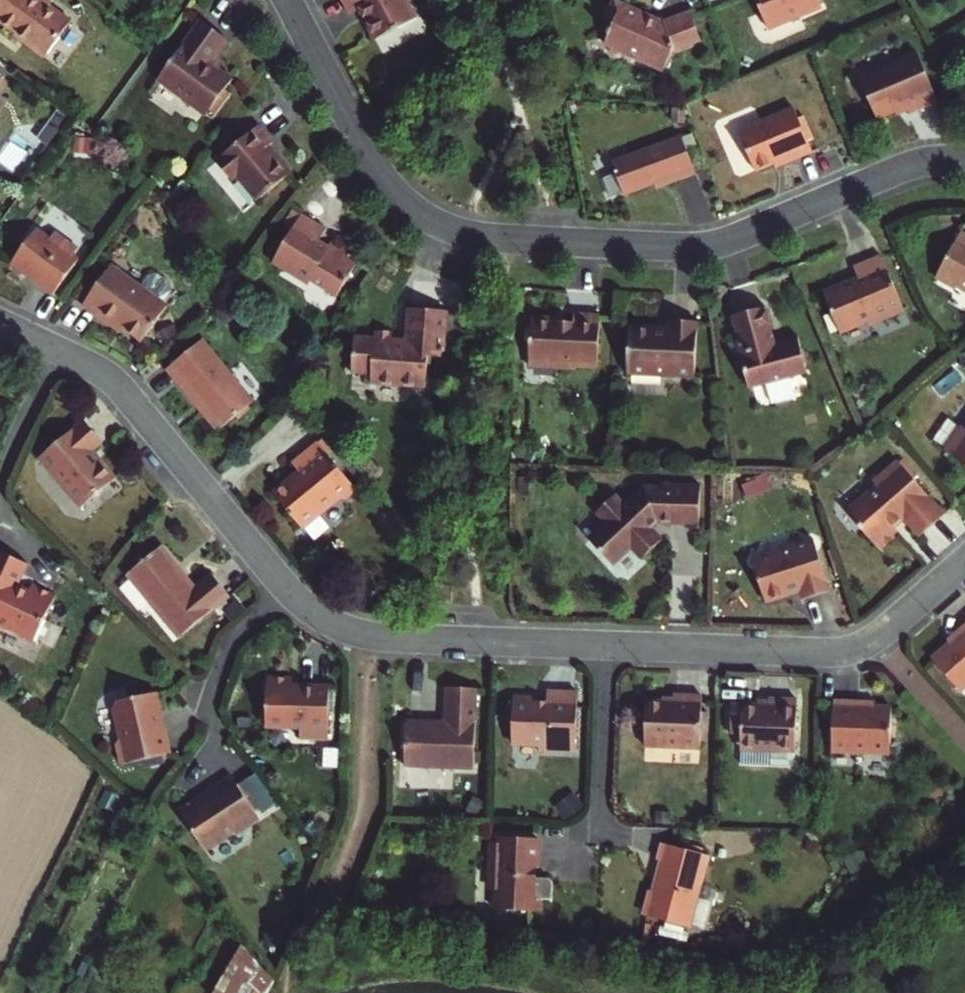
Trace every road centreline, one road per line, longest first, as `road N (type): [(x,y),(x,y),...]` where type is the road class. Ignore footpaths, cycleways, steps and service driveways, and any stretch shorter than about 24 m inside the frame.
road 1 (residential): [(288,0),(375,170),(418,213),(449,229),(701,245),(914,165),(964,162)]
road 2 (residential): [(605,646),(843,650),(884,631),(964,561)]
road 3 (residential): [(59,350),(126,397),(291,595)]
road 4 (residential): [(291,595),(333,626),(385,641),(605,646)]
road 5 (residential): [(605,646),(600,837)]
road 6 (residential): [(291,595),(229,649),(208,713)]
road 7 (residential): [(59,350),(0,476)]

